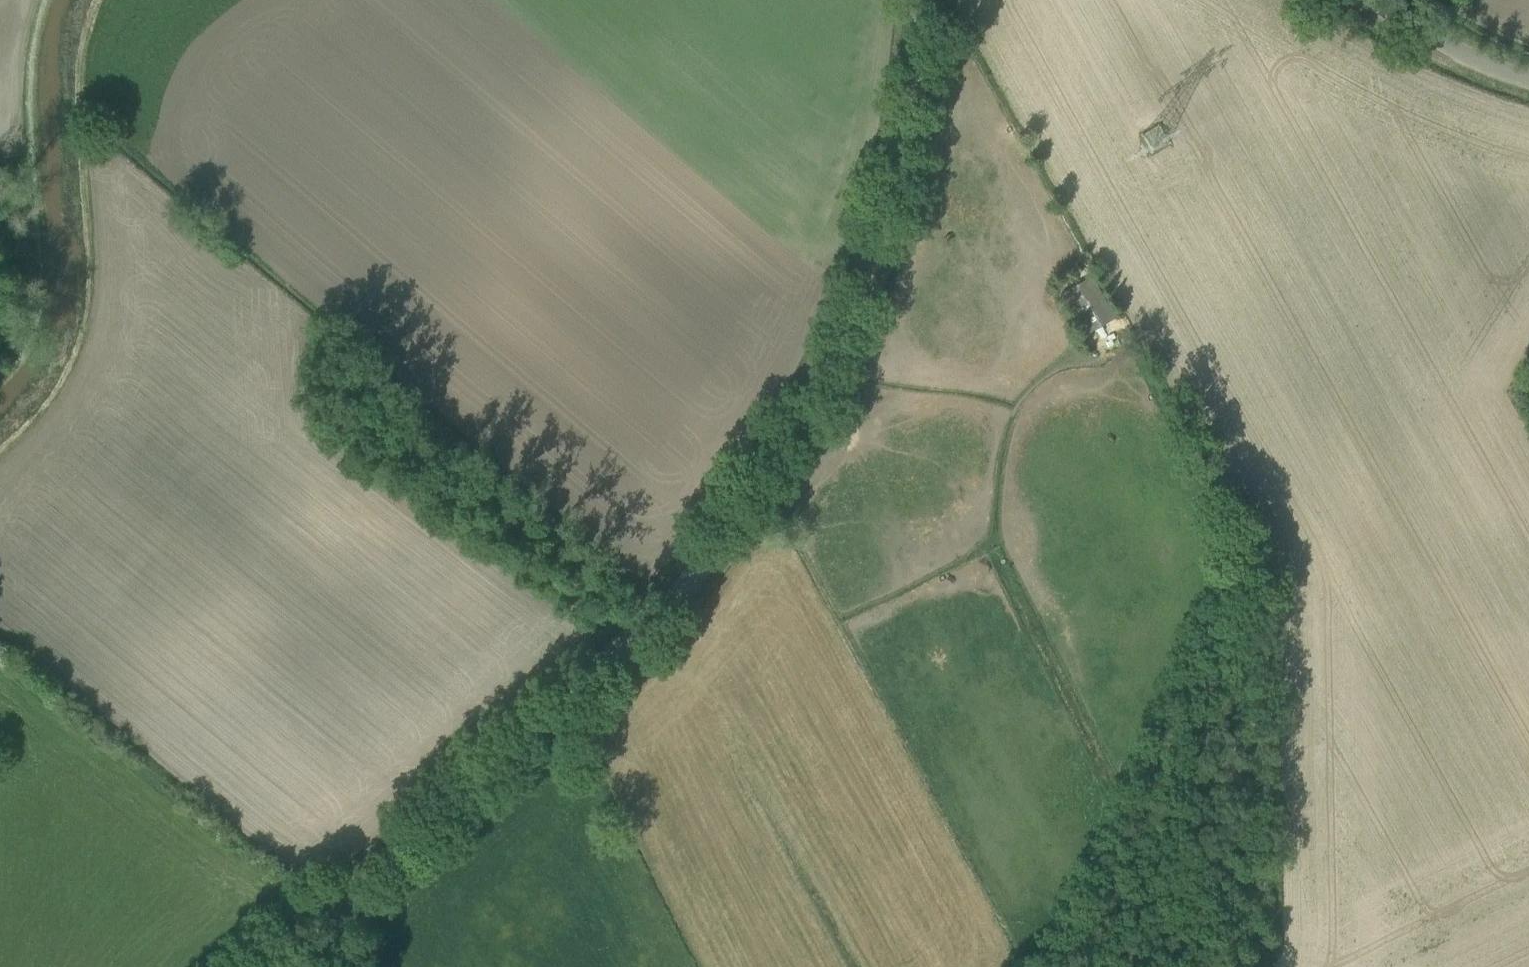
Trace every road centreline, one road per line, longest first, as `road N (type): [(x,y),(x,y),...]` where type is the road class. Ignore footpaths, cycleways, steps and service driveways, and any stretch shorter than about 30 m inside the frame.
road 1 (unclassified): [(278,966),(686,603),(811,421),(894,233),(916,149),(927,0)]
road 2 (unclassified): [(1528,78),(1368,0)]

